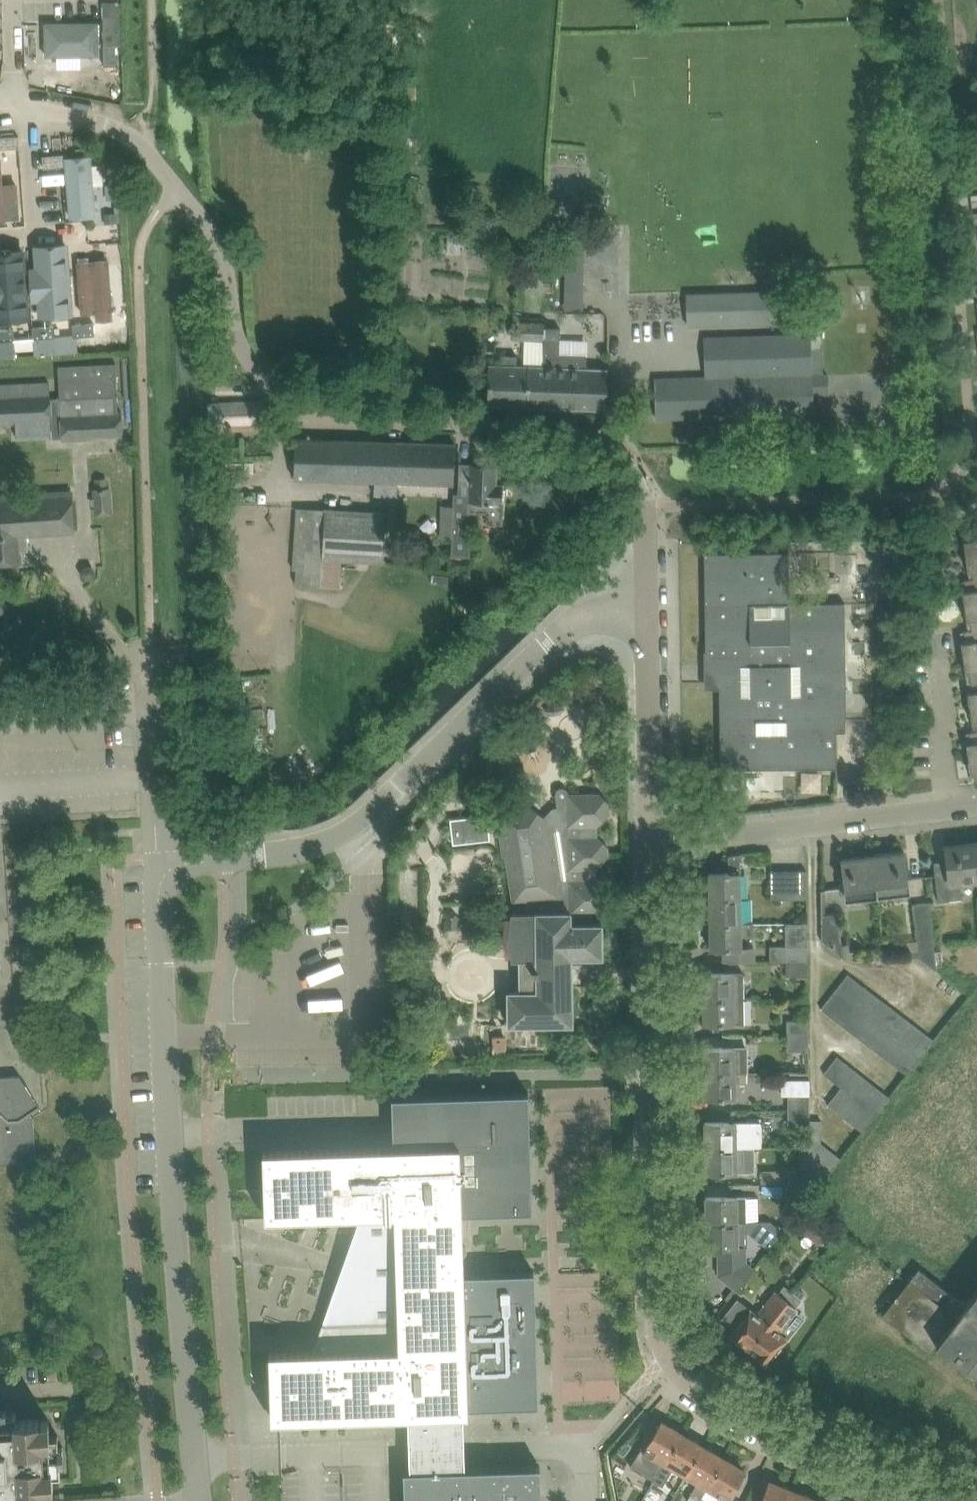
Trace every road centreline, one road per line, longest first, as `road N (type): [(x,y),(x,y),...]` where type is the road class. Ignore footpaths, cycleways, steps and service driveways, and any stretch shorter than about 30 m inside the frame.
road 1 (residential): [(935,1500),(745,1417),(663,1359),(652,845)]
road 2 (residential): [(648,608),(646,505),(627,454),(606,441),(372,413),(281,392),(252,365),(236,335),(220,247),(177,186)]
road 3 (residential): [(169,870),(341,836),(569,620),(648,608)]
road 4 (unclassified): [(174,1205),(159,892),(169,870)]
road 5 (residential): [(652,845),(948,808)]
road 6 (residential): [(200,1500),(174,1205)]
road 7 (unclassified): [(169,870),(156,852),(147,680),(120,647)]
road 8 (residential): [(652,845),(648,608)]
road 9 (unclassified): [(177,186),(128,135),(0,101)]
road 10 (residential): [(948,808),(932,657)]

